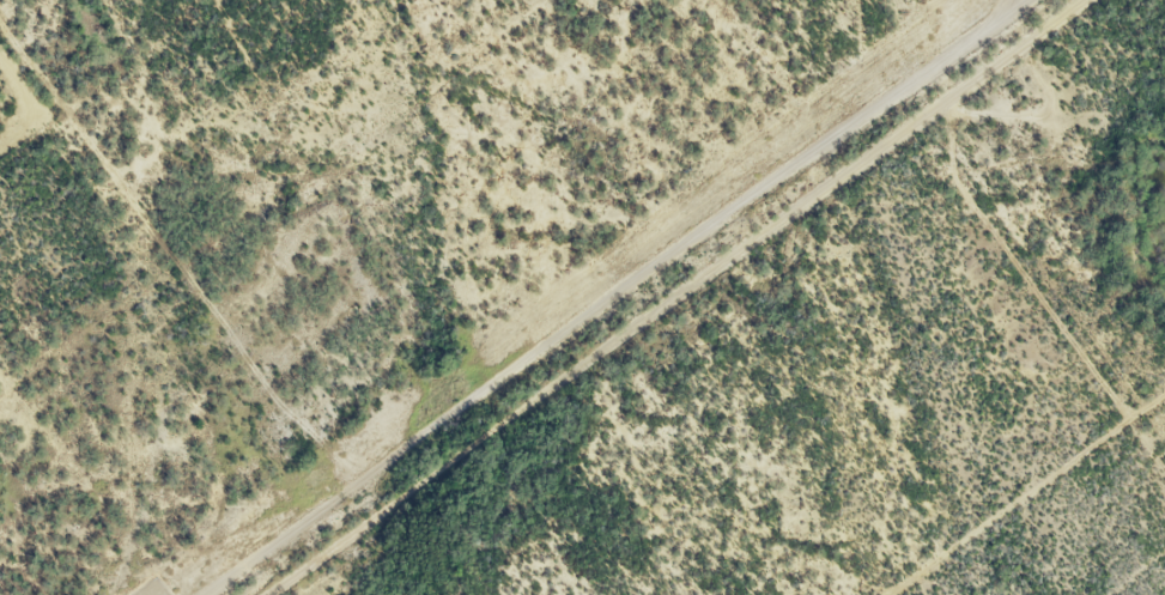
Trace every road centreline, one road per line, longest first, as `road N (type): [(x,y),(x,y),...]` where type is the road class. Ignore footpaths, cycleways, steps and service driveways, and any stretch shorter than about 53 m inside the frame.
road 1 (residential): [(979,0),(136,594)]
road 2 (residential): [(309,594),(1147,0)]

